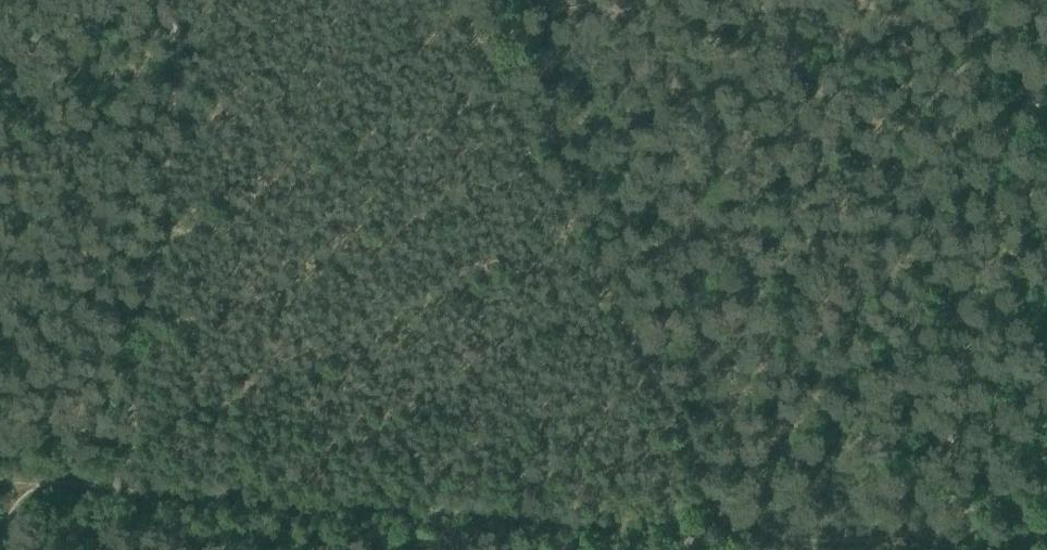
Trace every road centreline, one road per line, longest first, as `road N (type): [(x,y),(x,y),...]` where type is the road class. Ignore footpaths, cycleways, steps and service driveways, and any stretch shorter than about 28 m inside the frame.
road 1 (track): [(5,549),(6,490),(116,501),(170,25),(154,0)]
road 2 (track): [(445,0),(725,532)]
road 3 (track): [(1042,549),(725,532),(683,535),(680,549)]

